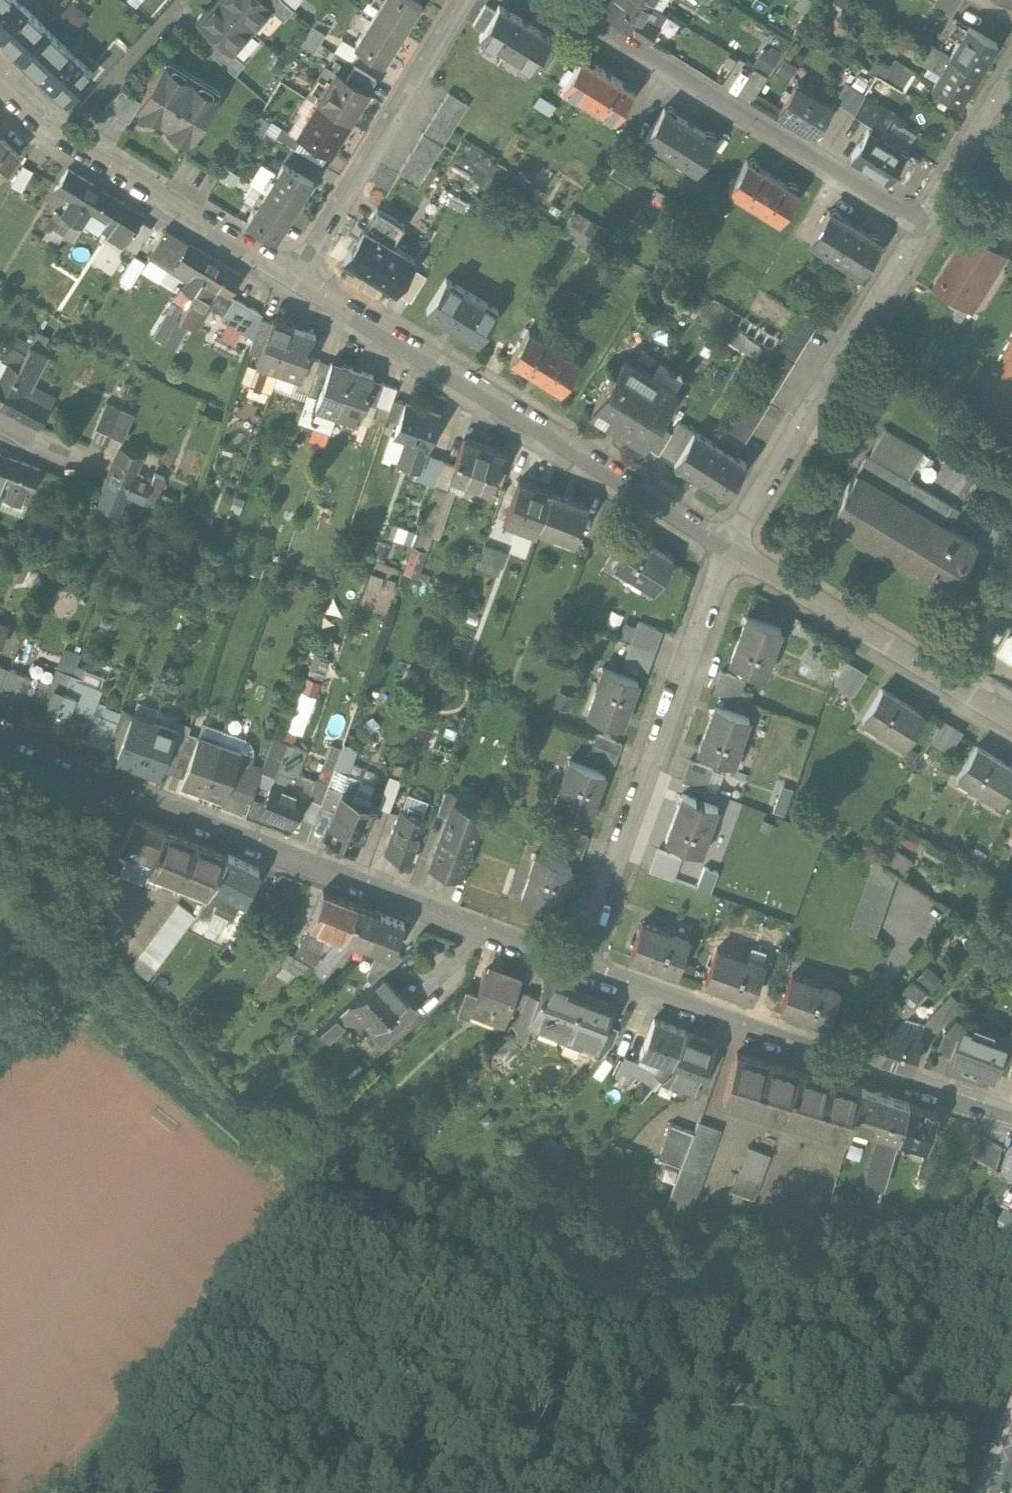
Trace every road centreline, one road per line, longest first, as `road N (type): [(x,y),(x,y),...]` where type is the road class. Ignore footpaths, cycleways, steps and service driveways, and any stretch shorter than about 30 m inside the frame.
road 1 (residential): [(0,744),(579,967)]
road 2 (residential): [(731,550),(292,281)]
road 3 (residential): [(579,967),(1011,1116)]
road 4 (residential): [(579,967),(731,550)]
road 5 (residential): [(560,0),(925,227)]
road 6 (residential): [(731,550),(925,227)]
road 7 (residential): [(292,281),(465,0)]
road 8 (residential): [(1011,723),(731,550)]
road 9 (residential): [(292,281),(66,138)]
road 10 (residential): [(66,138),(189,0)]
road 11 (residential): [(925,227),(1011,84)]

